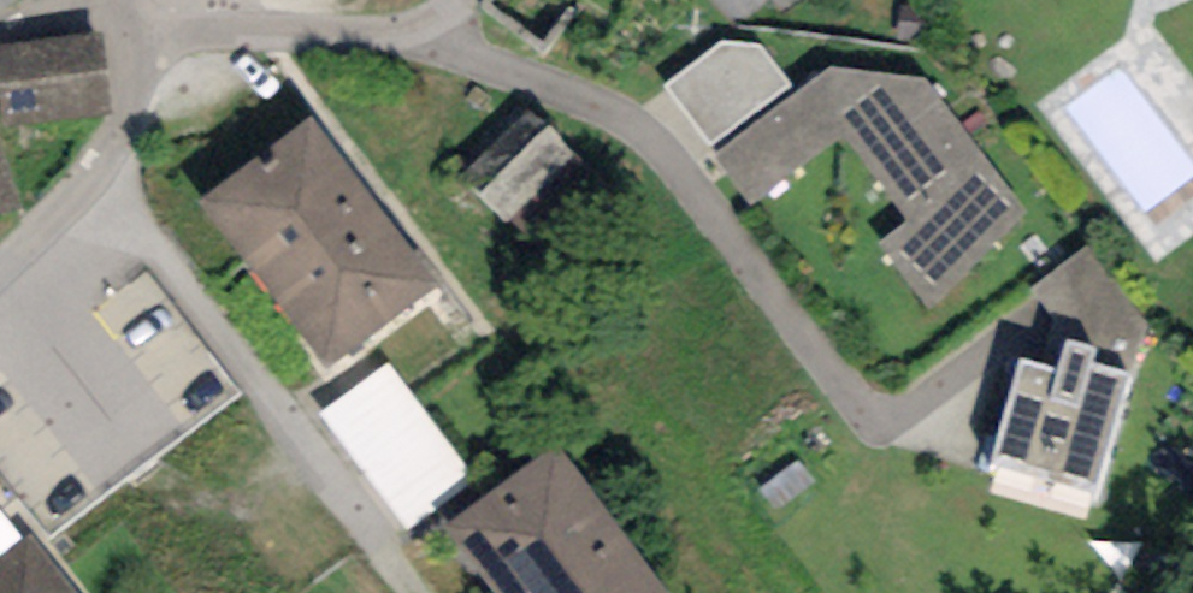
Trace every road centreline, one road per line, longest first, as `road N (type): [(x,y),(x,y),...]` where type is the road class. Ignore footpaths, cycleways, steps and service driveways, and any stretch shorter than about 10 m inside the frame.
road 1 (residential): [(0,276),(108,159),(131,123),(177,6)]
road 2 (residential): [(177,6),(253,30),(354,40),(421,26),(457,0)]

